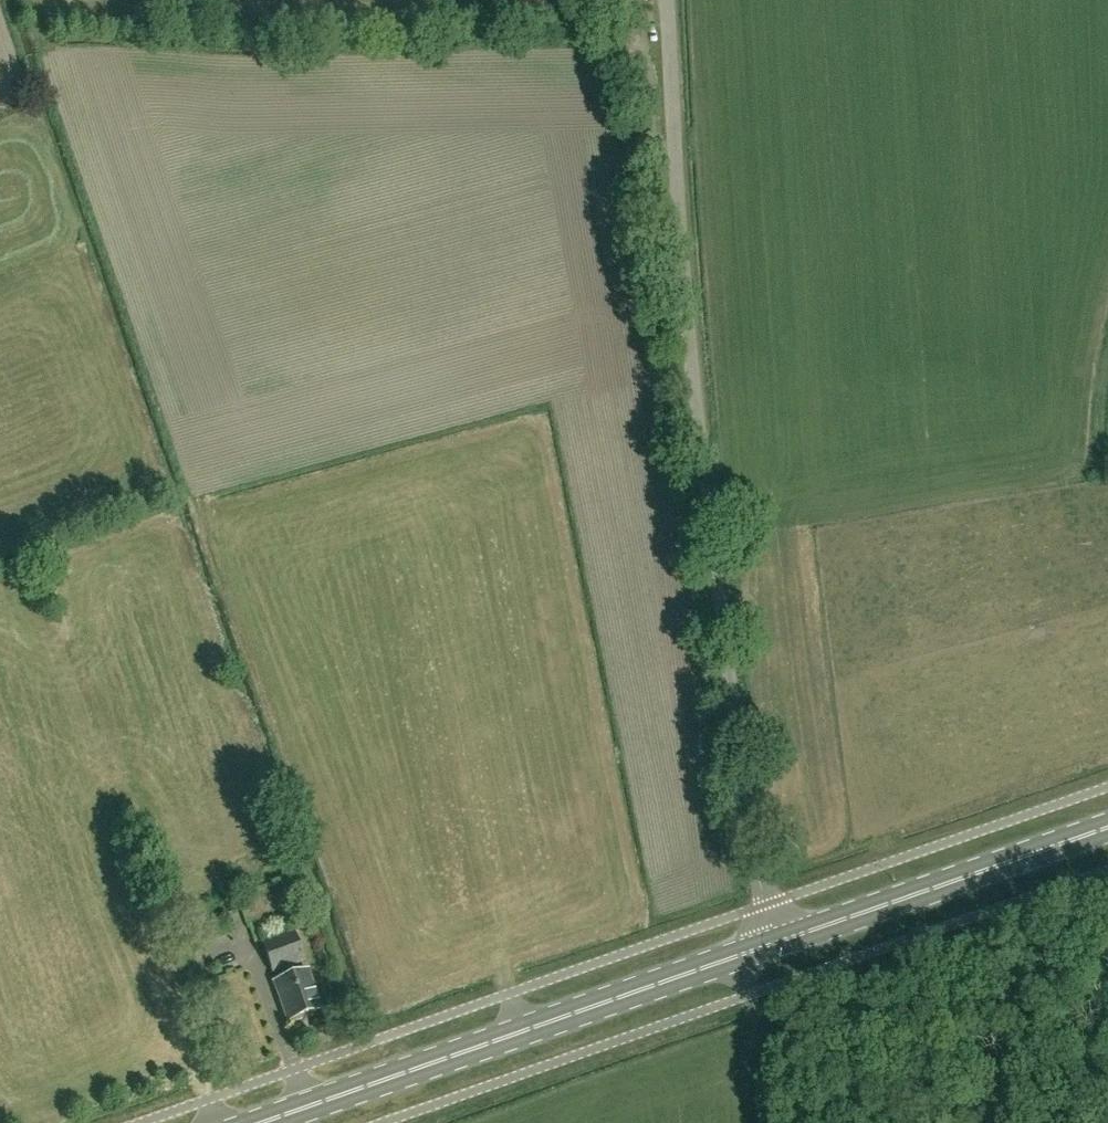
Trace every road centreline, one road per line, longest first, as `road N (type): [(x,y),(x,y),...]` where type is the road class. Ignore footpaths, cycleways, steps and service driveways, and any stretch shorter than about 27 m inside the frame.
road 1 (unclassified): [(771,940),(710,444),(679,0)]
road 2 (primary): [(251,1122),(771,940)]
road 3 (primary): [(771,940),(1107,828)]

